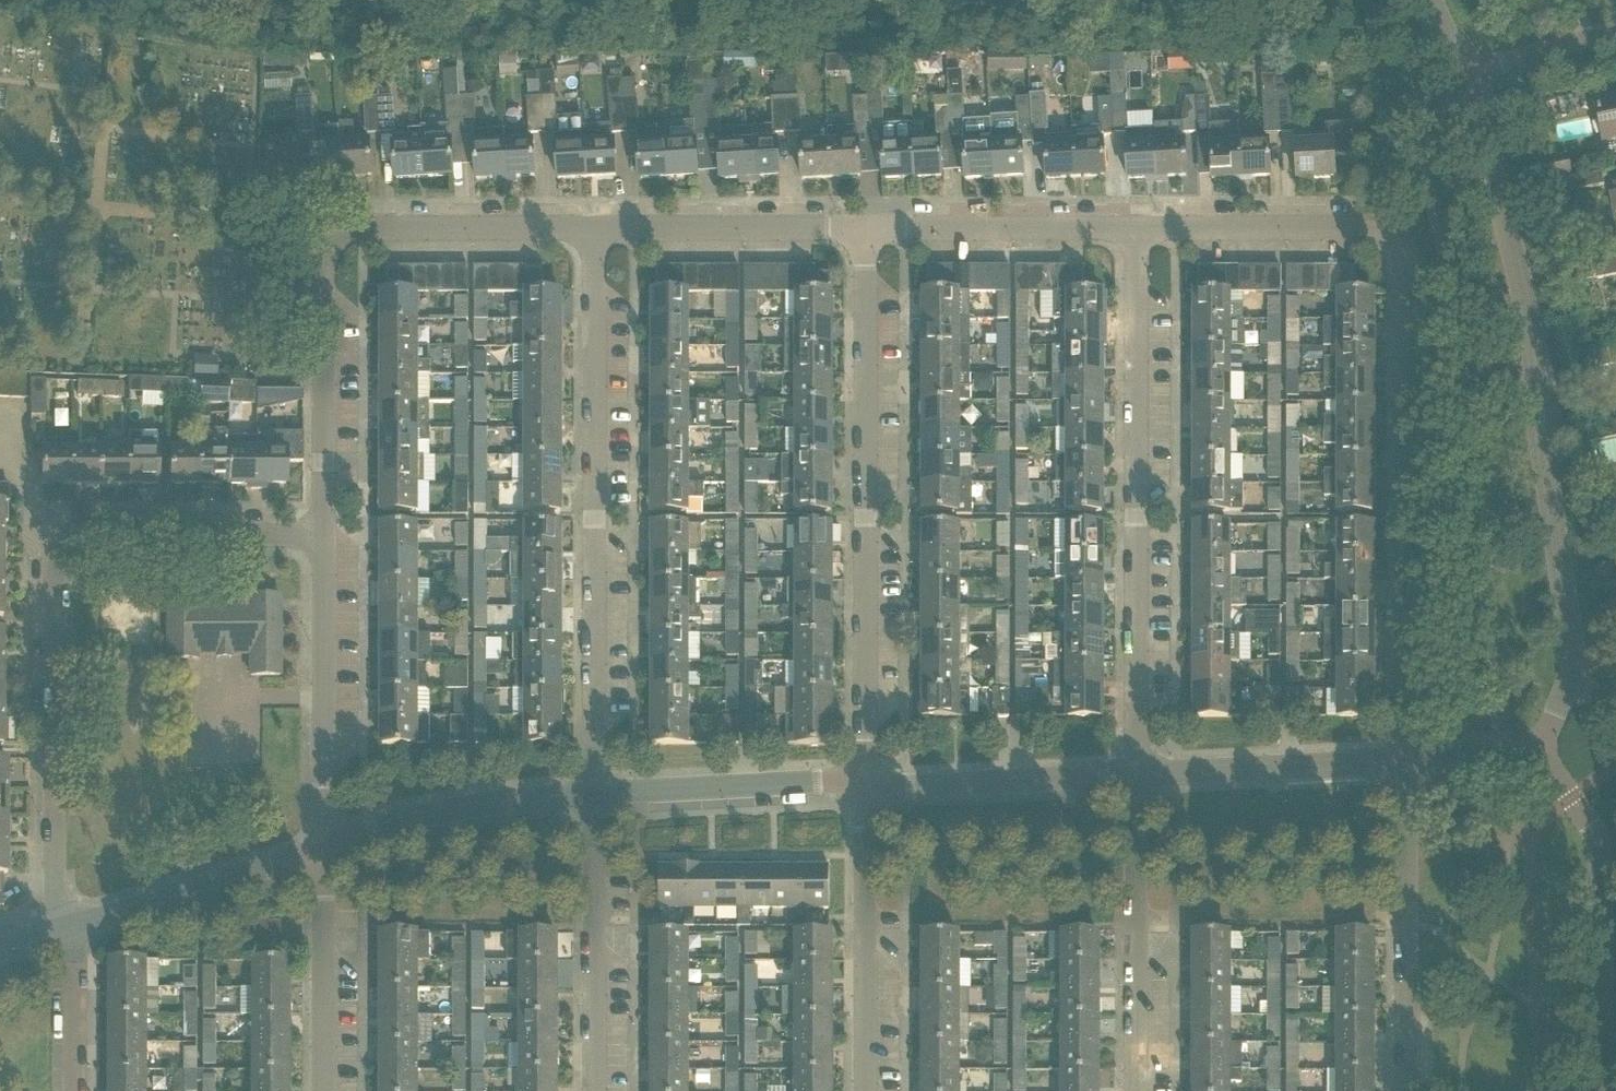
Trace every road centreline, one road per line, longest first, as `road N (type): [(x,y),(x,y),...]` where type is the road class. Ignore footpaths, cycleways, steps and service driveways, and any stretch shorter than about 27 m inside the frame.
road 1 (residential): [(1404,760),(1403,257),(1394,239),(1379,228),(1133,233)]
road 2 (residential): [(62,926),(53,868),(47,567),(63,536),(89,530),(323,535)]
road 3 (tertiary): [(1569,692),(1563,611),(1484,159),(1456,67)]
road 4 (residential): [(596,793),(590,234)]
road 5 (residential): [(865,789),(862,232)]
road 6 (residential): [(1138,770),(1133,233)]
road 7 (tertiary): [(1597,1090),(1593,847),(1587,823),(1540,754)]
road 8 (residential): [(1407,1090),(1404,760)]
road 9 (residential): [(1139,1090),(1138,770)]
road 10 (residential): [(321,853),(323,535)]
road 11 (residential): [(862,1090),(865,789)]
road 12 (residential): [(599,1090),(596,793)]
road 13 (residential): [(321,853),(480,806),(596,793)]
road 14 (residential): [(323,535),(328,258)]
road 15 (residential): [(590,234),(366,229),(342,237),(328,258)]
road 16 (residential): [(865,789),(1138,770)]
road 17 (residential): [(862,232),(590,234)]
road 18 (residential): [(1133,233),(862,232)]
road 19 (residential): [(62,926),(321,853)]
road 20 (residential): [(596,793),(865,789)]
road 21 (residential): [(1138,770),(1404,760)]
road 22 (residential): [(322,1090),(321,853)]
road 23 (residential): [(76,1090),(76,968),(62,926)]
road 24 (unclassified): [(1456,67),(1615,29)]
road 25 (residential): [(1404,760),(1540,754)]

